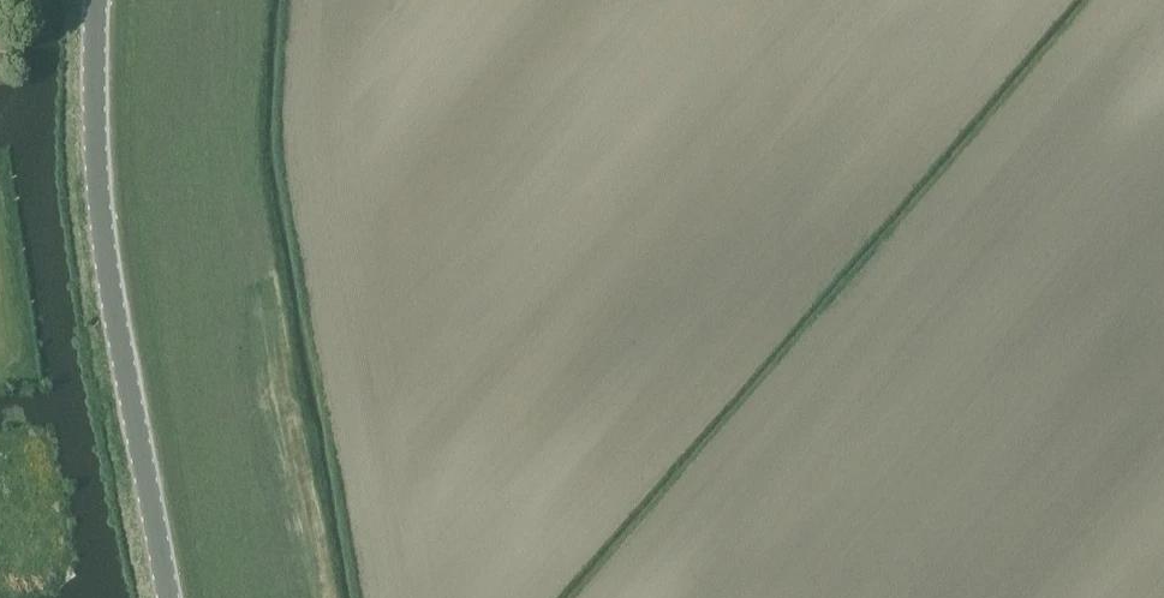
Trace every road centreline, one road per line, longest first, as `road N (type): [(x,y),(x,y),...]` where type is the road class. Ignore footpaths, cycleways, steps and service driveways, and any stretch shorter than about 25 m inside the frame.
road 1 (unclassified): [(170,597),(93,136),(102,0)]

